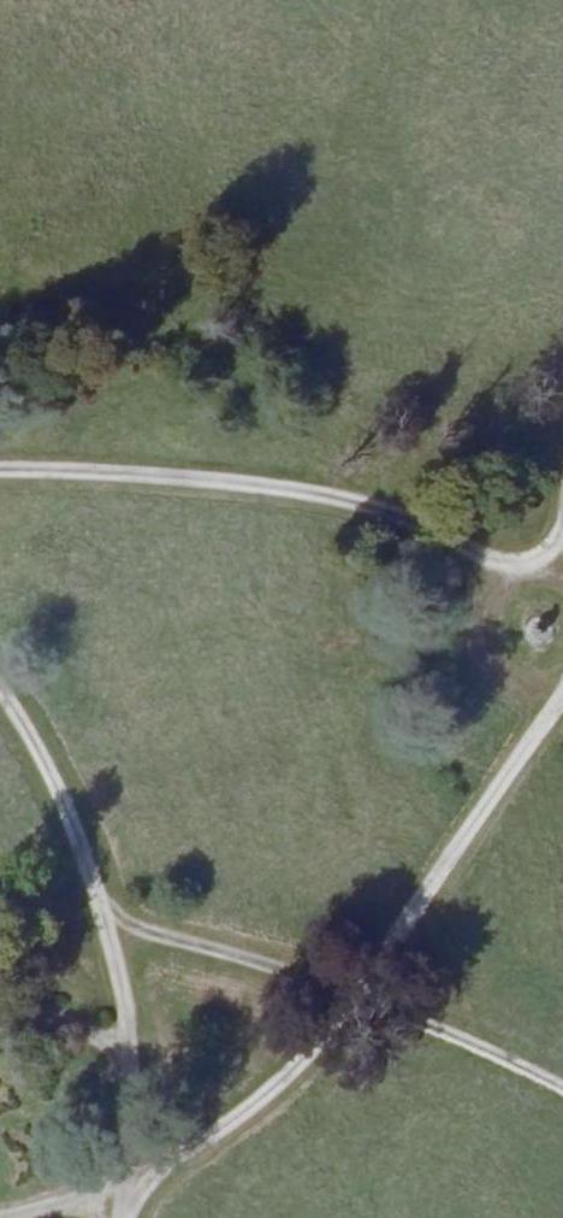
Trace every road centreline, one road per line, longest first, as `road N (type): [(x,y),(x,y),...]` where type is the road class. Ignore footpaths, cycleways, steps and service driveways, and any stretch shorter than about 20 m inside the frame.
road 1 (unclassified): [(0,476),(345,502),(452,548),(500,583)]
road 2 (unclassified): [(551,688),(519,749),(344,1002)]
road 3 (unclassified): [(344,1002),(304,1056),(239,1117),(114,1192)]
road 4 (unclassified): [(98,932),(121,1048),(114,1192)]
road 5 (unclassified): [(98,932),(178,945),(344,1002)]
road 6 (unclassified): [(0,707),(45,781),(98,932)]
road 7 (unclassified): [(344,1002),(562,1098)]
road 8 (unclassified): [(500,583),(473,613),(476,662),(513,691),(551,688)]

